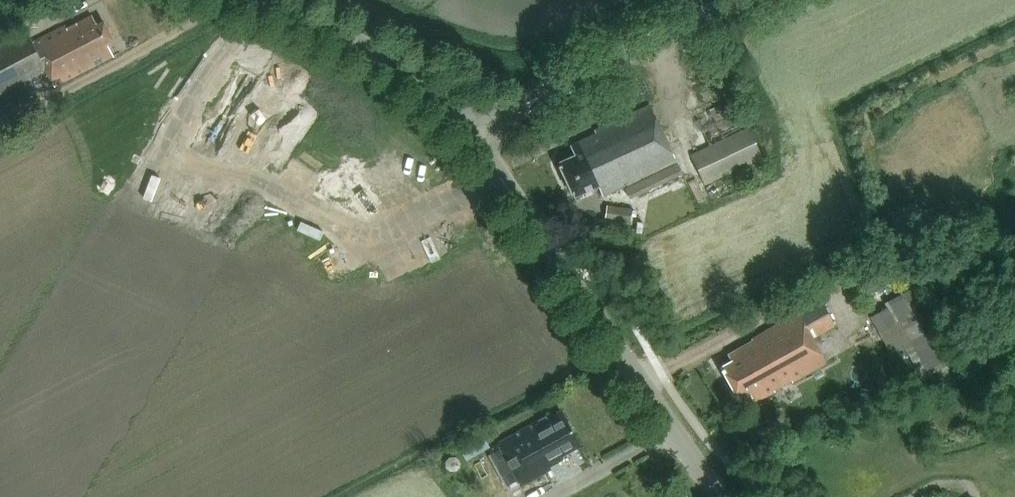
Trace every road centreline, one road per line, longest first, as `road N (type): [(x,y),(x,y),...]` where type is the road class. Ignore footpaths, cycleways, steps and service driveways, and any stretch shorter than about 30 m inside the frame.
road 1 (unclassified): [(720,496),(471,130)]
road 2 (tertiary): [(471,130),(733,0)]
road 3 (tertiary): [(471,130),(359,43),(263,0)]

